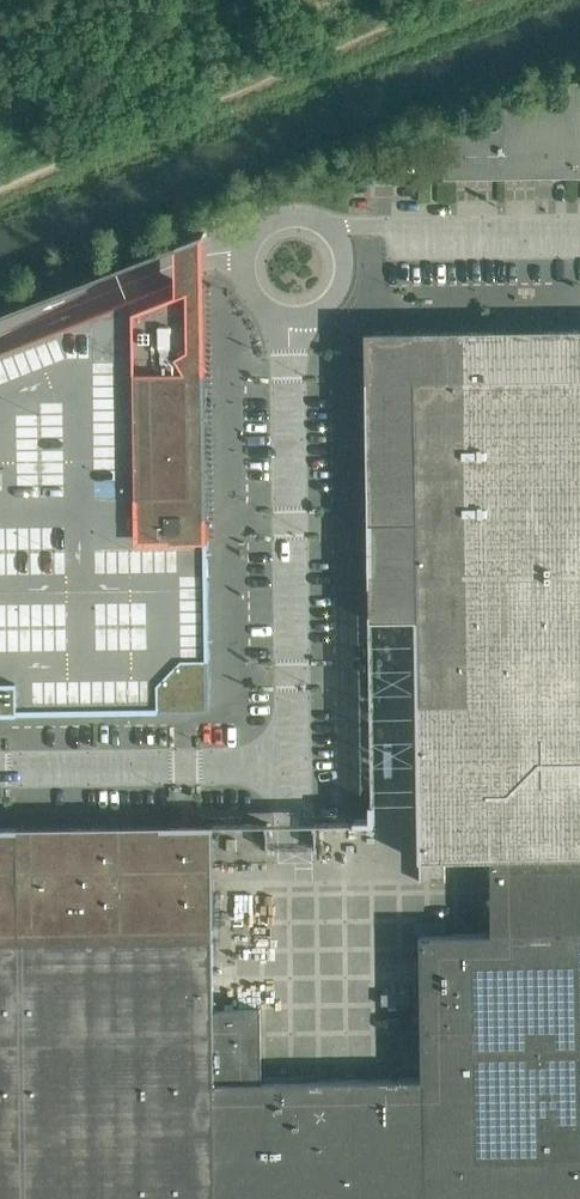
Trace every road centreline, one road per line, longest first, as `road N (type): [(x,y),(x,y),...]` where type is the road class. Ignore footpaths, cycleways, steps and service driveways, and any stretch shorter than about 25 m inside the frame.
road 1 (unclassified): [(0,769),(294,766),(290,310)]
road 2 (unclassified): [(387,233),(579,232)]
road 3 (unclassified): [(332,237),(293,217),(254,239),(252,285),(290,310)]

